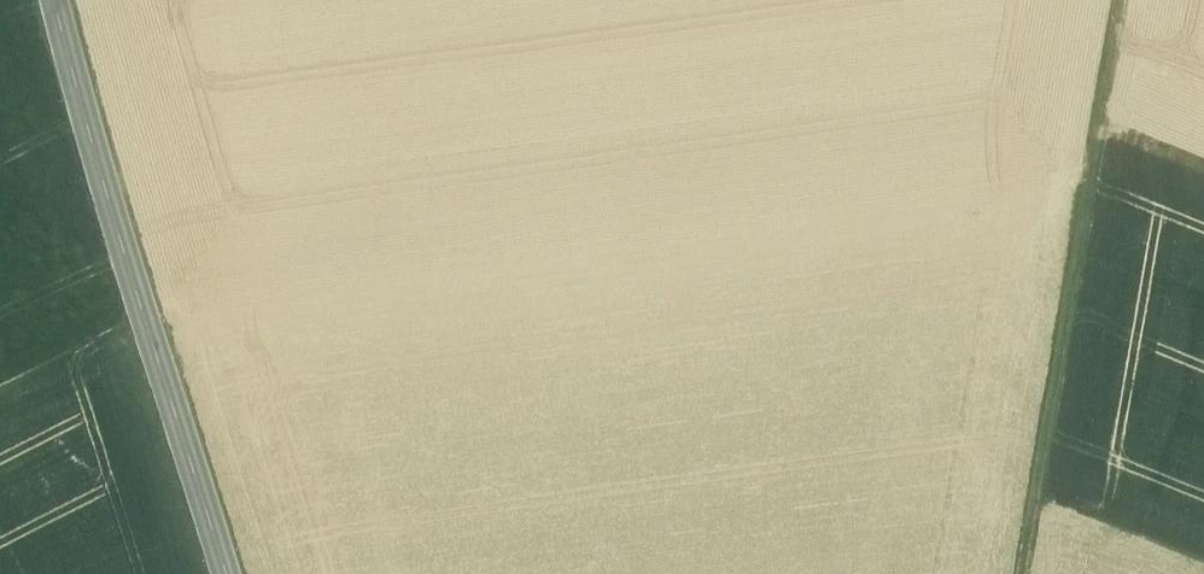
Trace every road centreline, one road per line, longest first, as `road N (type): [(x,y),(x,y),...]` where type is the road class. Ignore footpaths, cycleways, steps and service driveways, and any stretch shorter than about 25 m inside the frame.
road 1 (tertiary): [(233,573),(66,0)]
road 2 (track): [(1039,573),(1131,0)]

